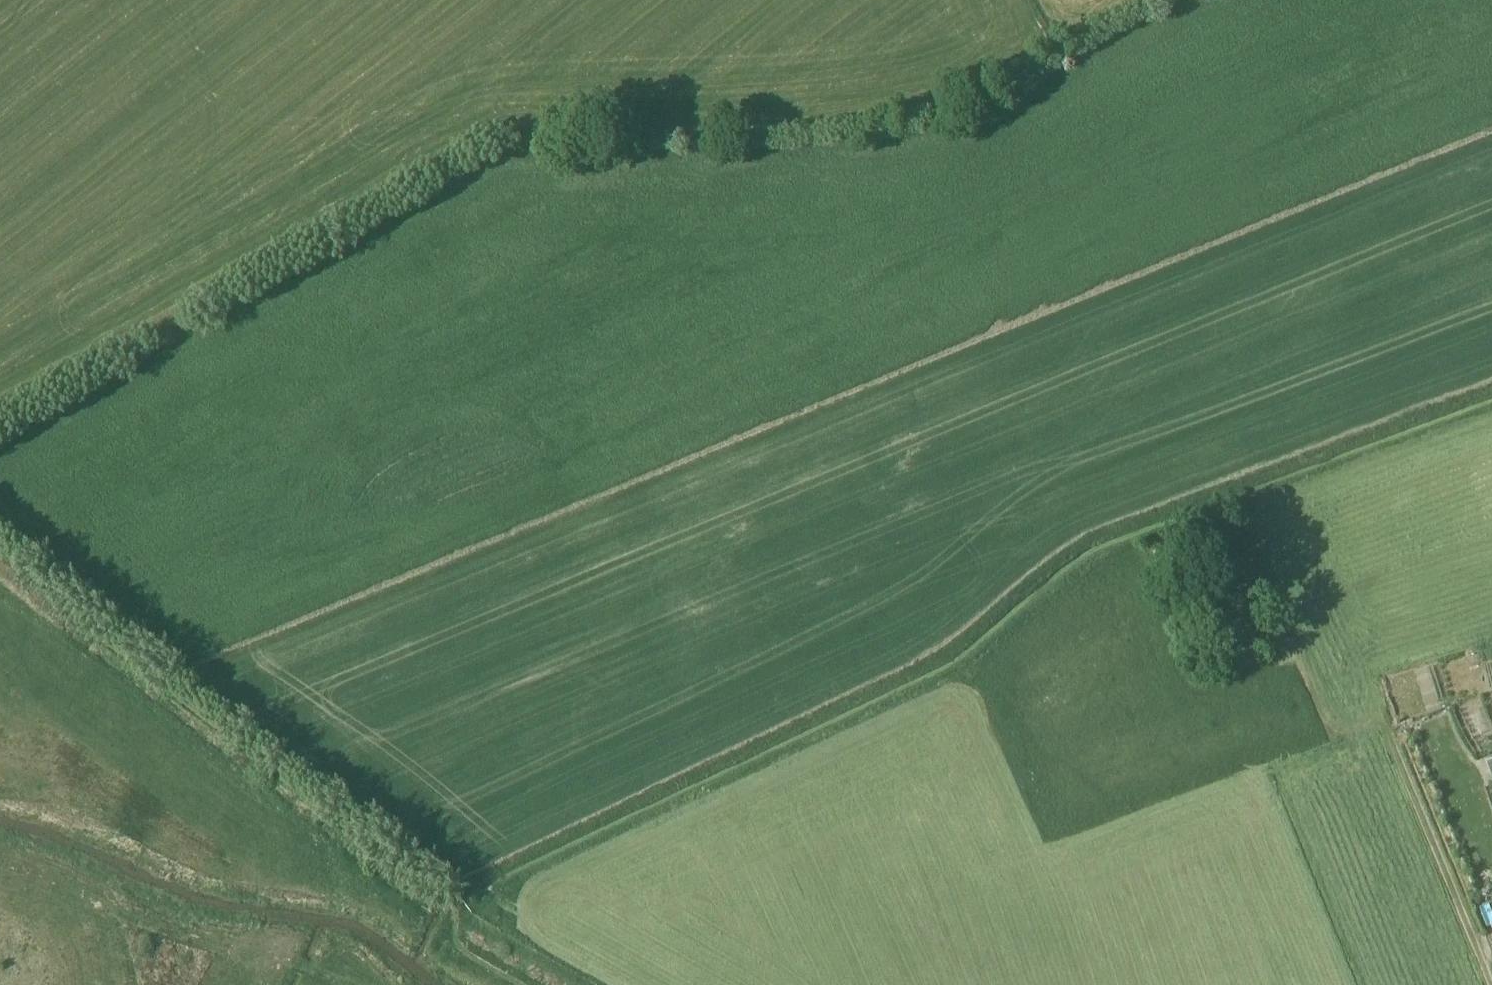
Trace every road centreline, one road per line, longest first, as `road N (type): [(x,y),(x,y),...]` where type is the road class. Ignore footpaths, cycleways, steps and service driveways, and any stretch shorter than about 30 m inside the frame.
road 1 (track): [(1491,374),(1070,535),(928,649),(729,744)]
road 2 (track): [(1038,65),(1153,0)]

